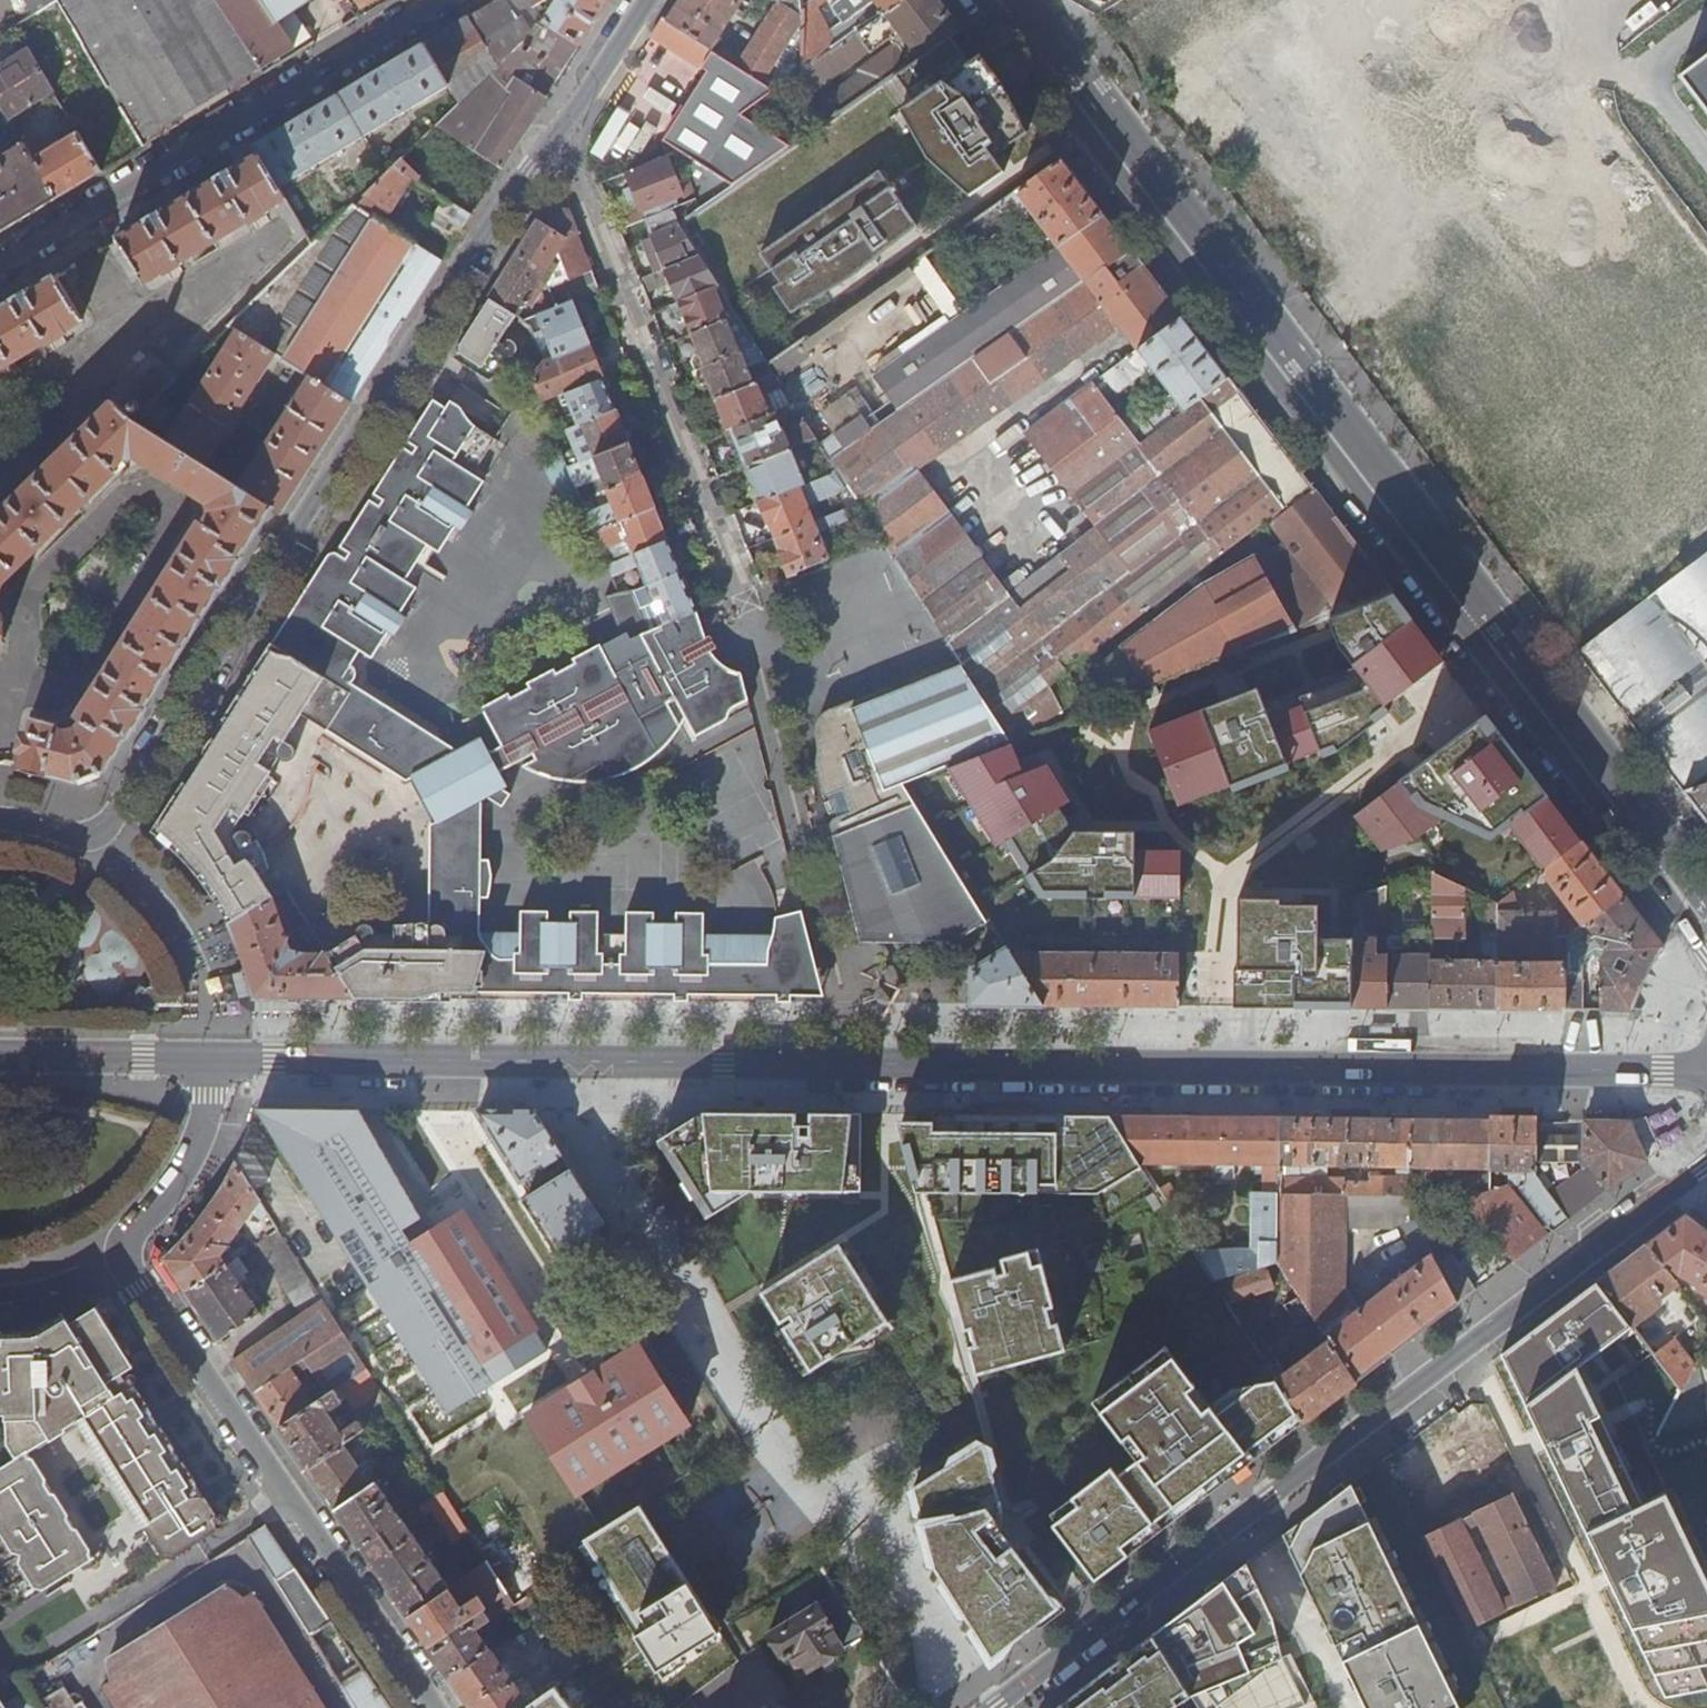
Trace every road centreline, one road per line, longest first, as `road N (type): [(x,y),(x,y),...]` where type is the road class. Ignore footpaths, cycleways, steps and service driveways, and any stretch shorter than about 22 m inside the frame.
road 1 (residential): [(1706,1070),(220,1059)]
road 2 (primary): [(985,0),(1706,953)]
road 3 (residential): [(1706,1164),(993,1707)]
road 4 (unclassified): [(92,841),(104,837),(563,116)]
road 5 (residential): [(220,1059),(193,1162),(163,1207),(124,1244),(127,1257),(432,1707)]
road 6 (residential): [(758,655),(563,116)]
road 7 (unclassified): [(434,0),(0,263)]
road 8 (residential): [(1293,335),(1572,117)]
road 9 (unknown): [(1527,652),(1706,506)]
road 10 (residential): [(220,1059),(0,1056)]
road 11 (residential): [(1572,117),(1706,275)]
road 12 (residential): [(1706,16),(1572,117)]
road 13 (unclassified): [(563,116),(645,0)]
road 14 (residential): [(1506,0),(1572,117)]

